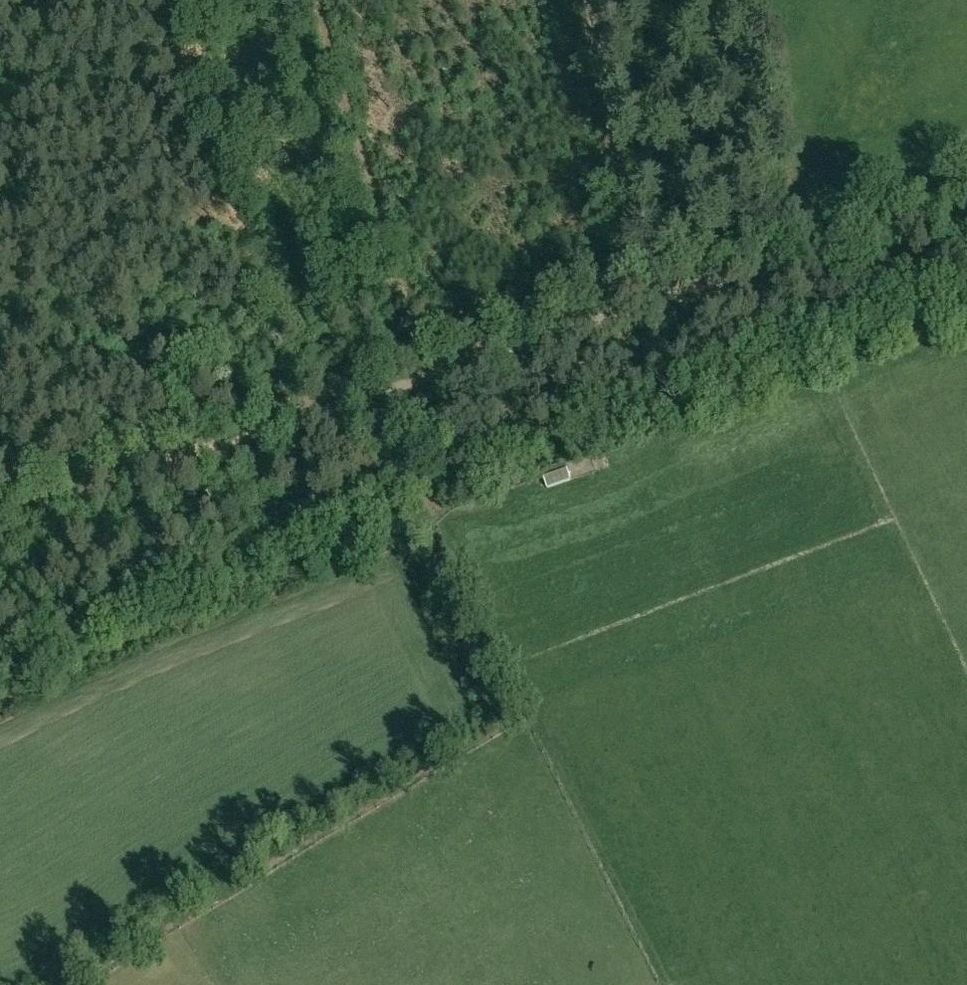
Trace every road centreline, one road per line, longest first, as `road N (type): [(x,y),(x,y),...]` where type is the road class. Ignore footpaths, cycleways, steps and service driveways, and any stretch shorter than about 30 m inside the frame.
road 1 (track): [(0,528),(389,413),(620,316),(966,194)]
road 2 (track): [(662,0),(697,289)]
road 3 (track): [(416,401),(427,483),(443,519)]

